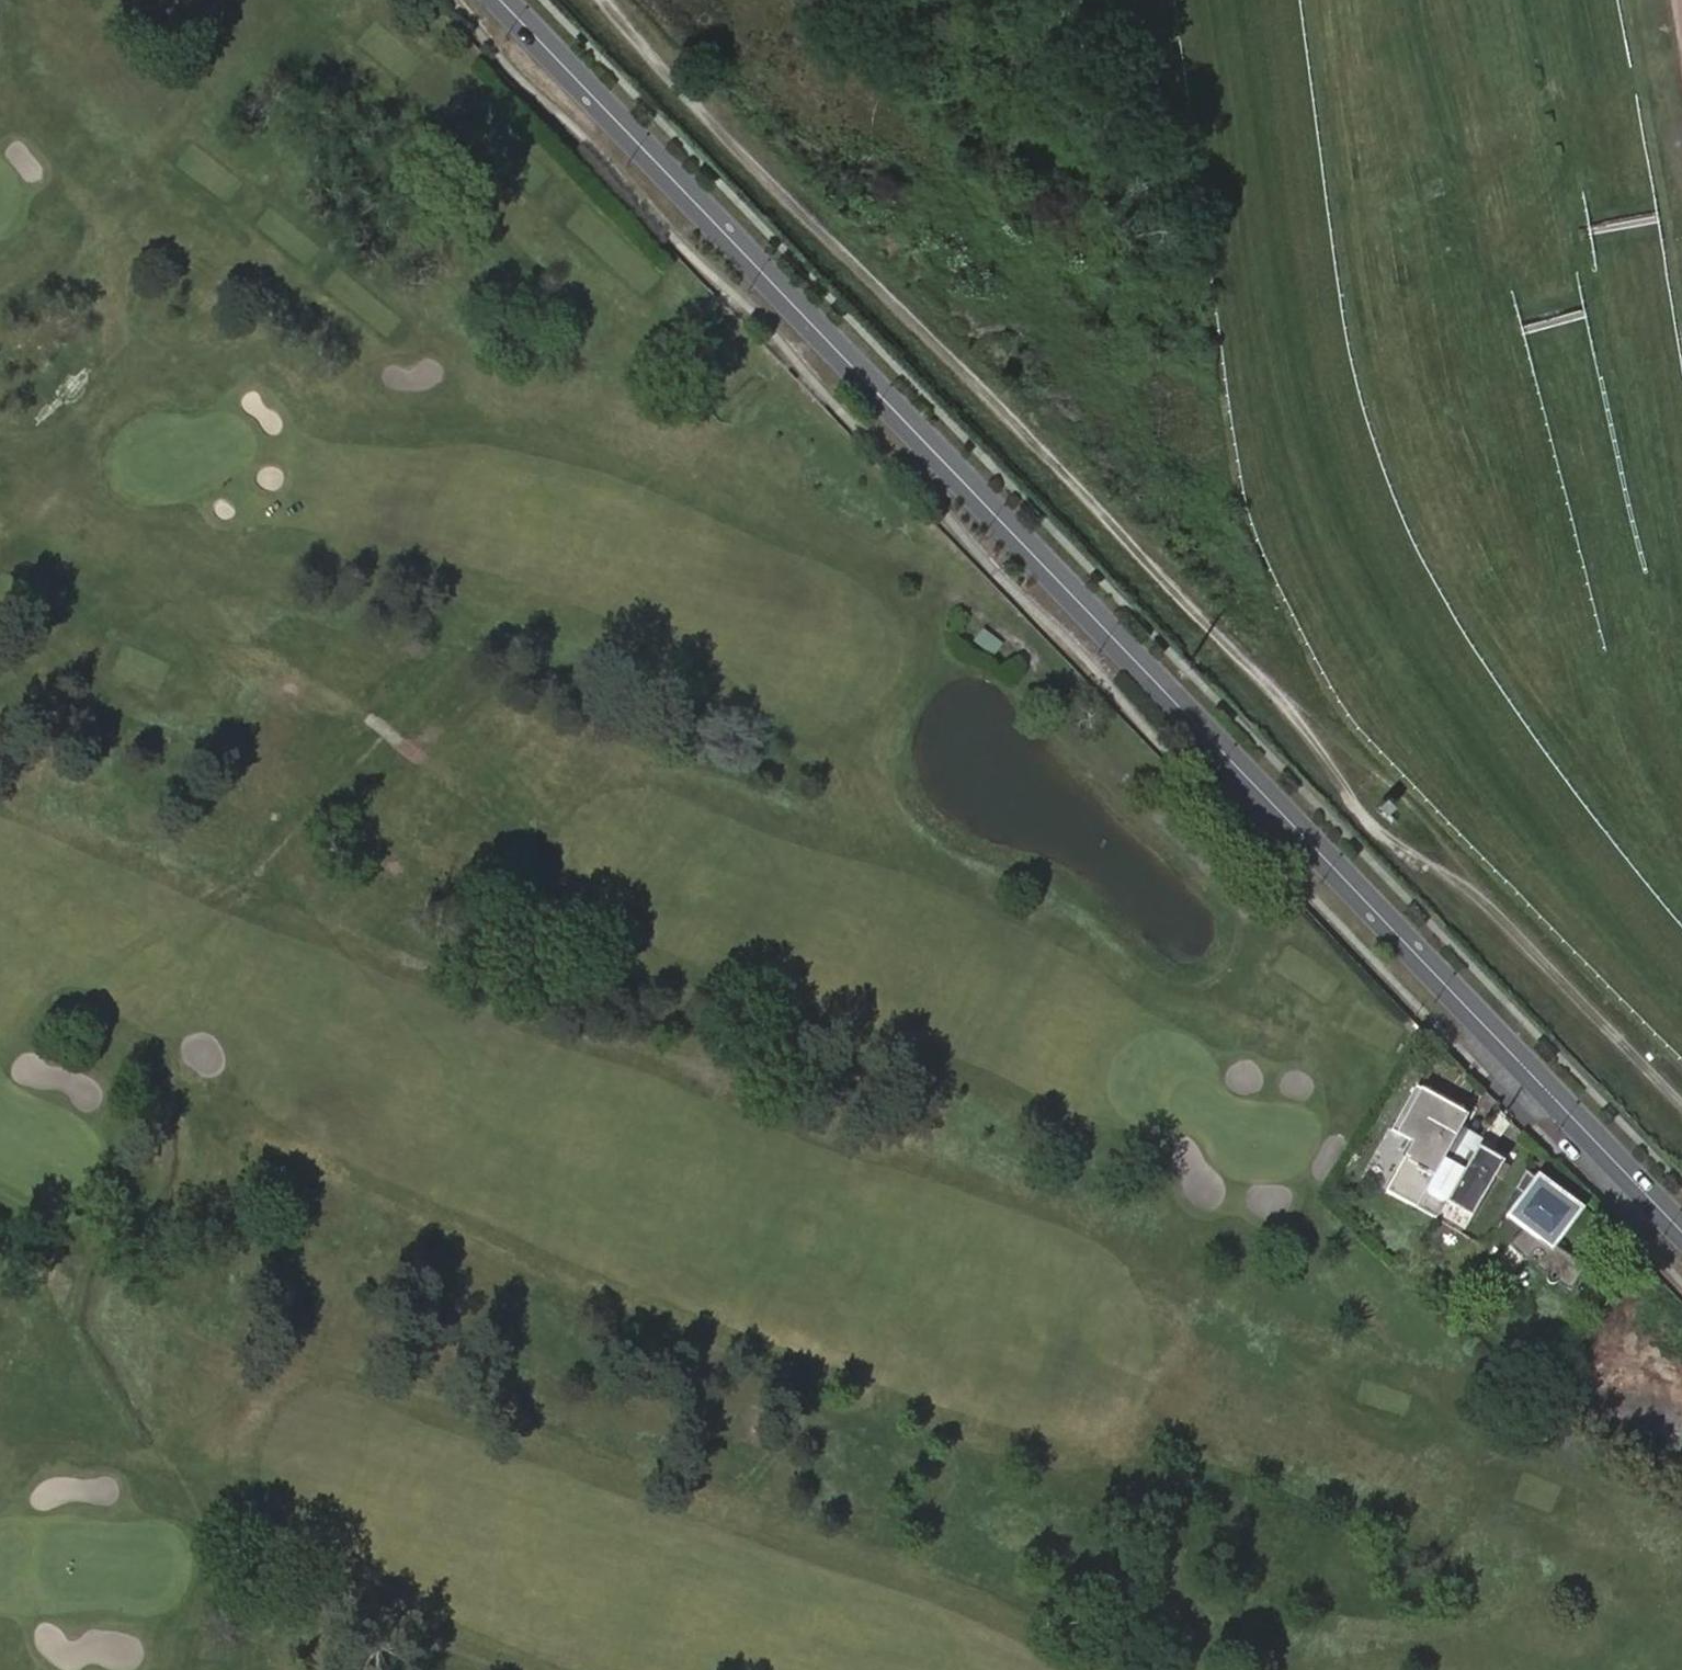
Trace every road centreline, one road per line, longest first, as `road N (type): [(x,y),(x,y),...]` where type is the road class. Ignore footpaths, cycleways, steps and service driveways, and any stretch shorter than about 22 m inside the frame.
road 1 (tertiary): [(502,0),(1681,1231)]

